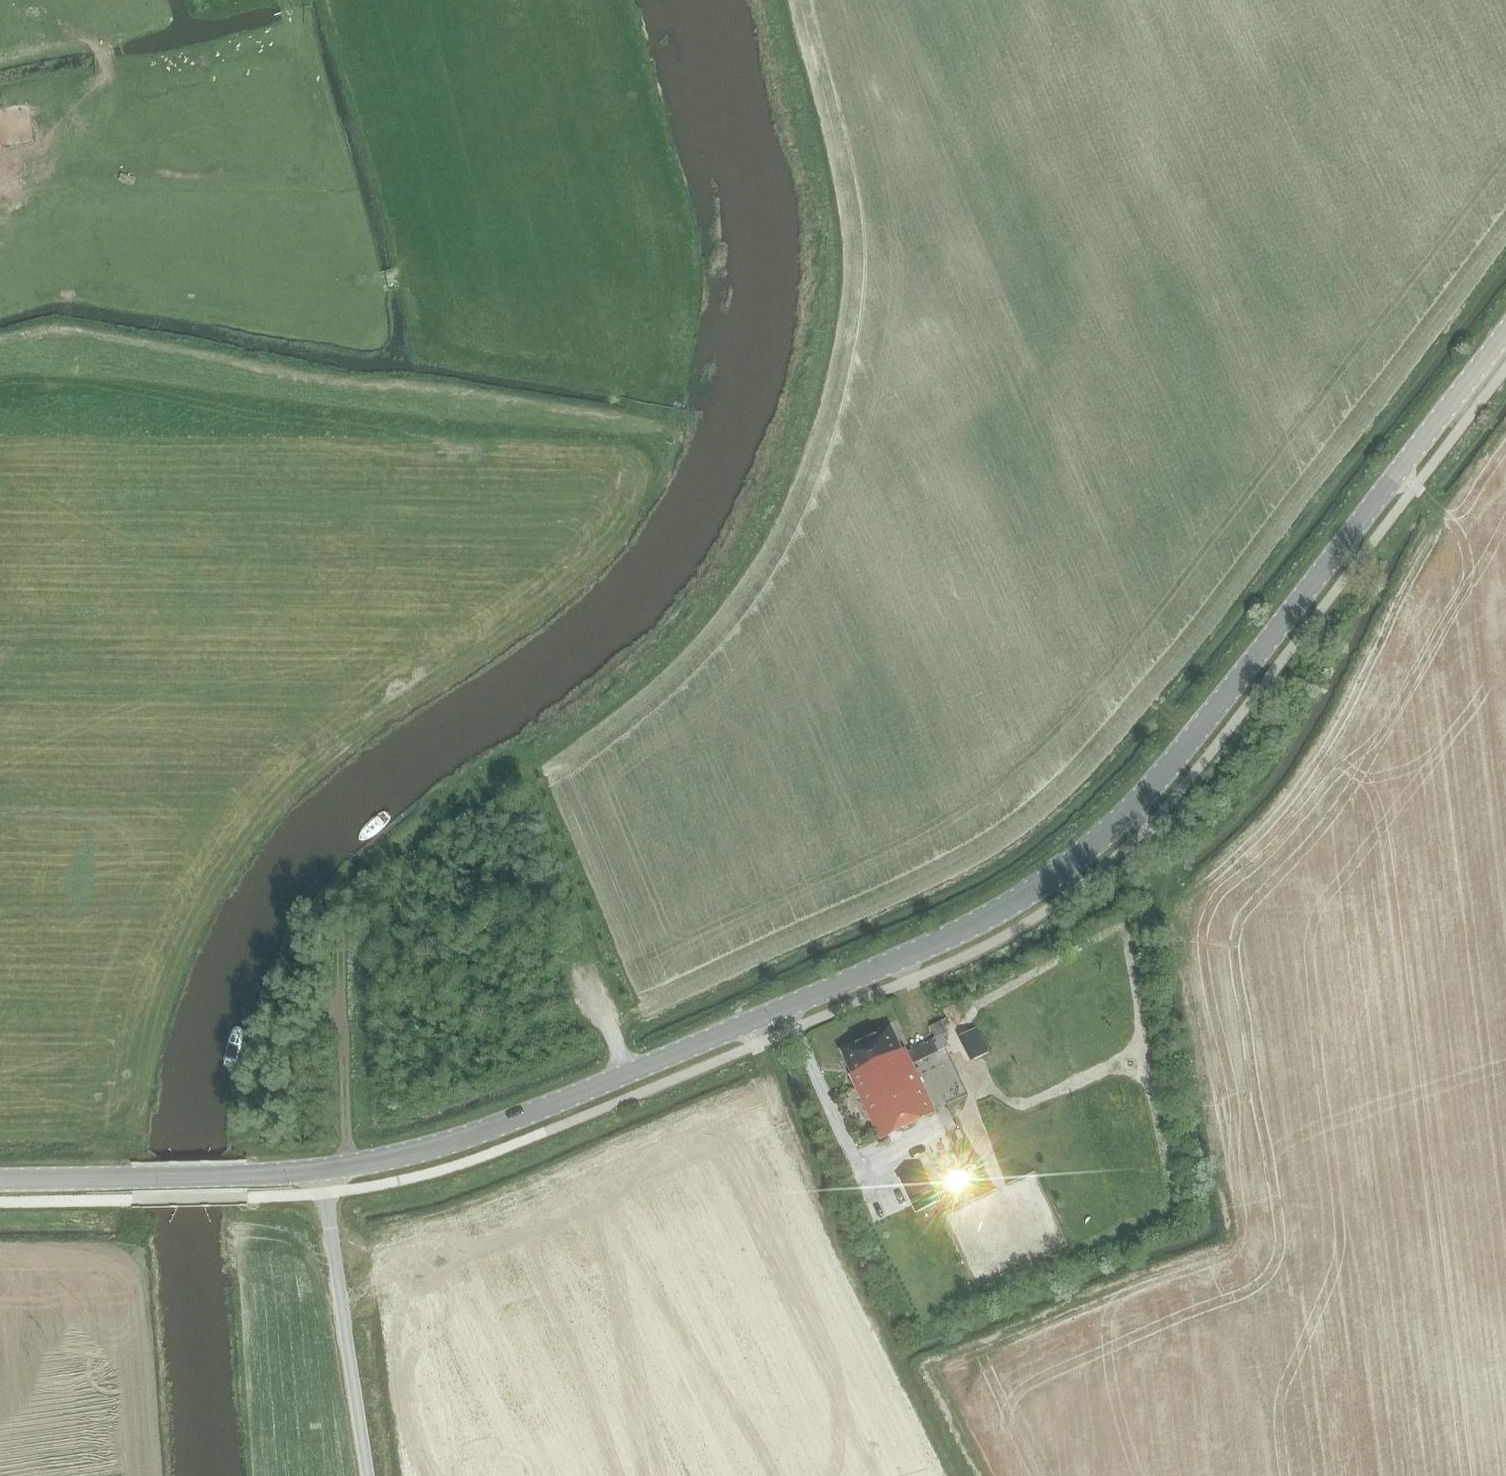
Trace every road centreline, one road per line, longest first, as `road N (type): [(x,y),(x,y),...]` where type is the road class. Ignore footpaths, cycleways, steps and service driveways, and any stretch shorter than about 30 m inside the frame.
road 1 (tertiary): [(323,1169),(470,1138),(630,1074),(996,915),(1076,861),(1164,772),(1505,330)]
road 2 (tertiary): [(0,1180),(323,1169)]
road 3 (unclassified): [(369,1475),(323,1169)]

